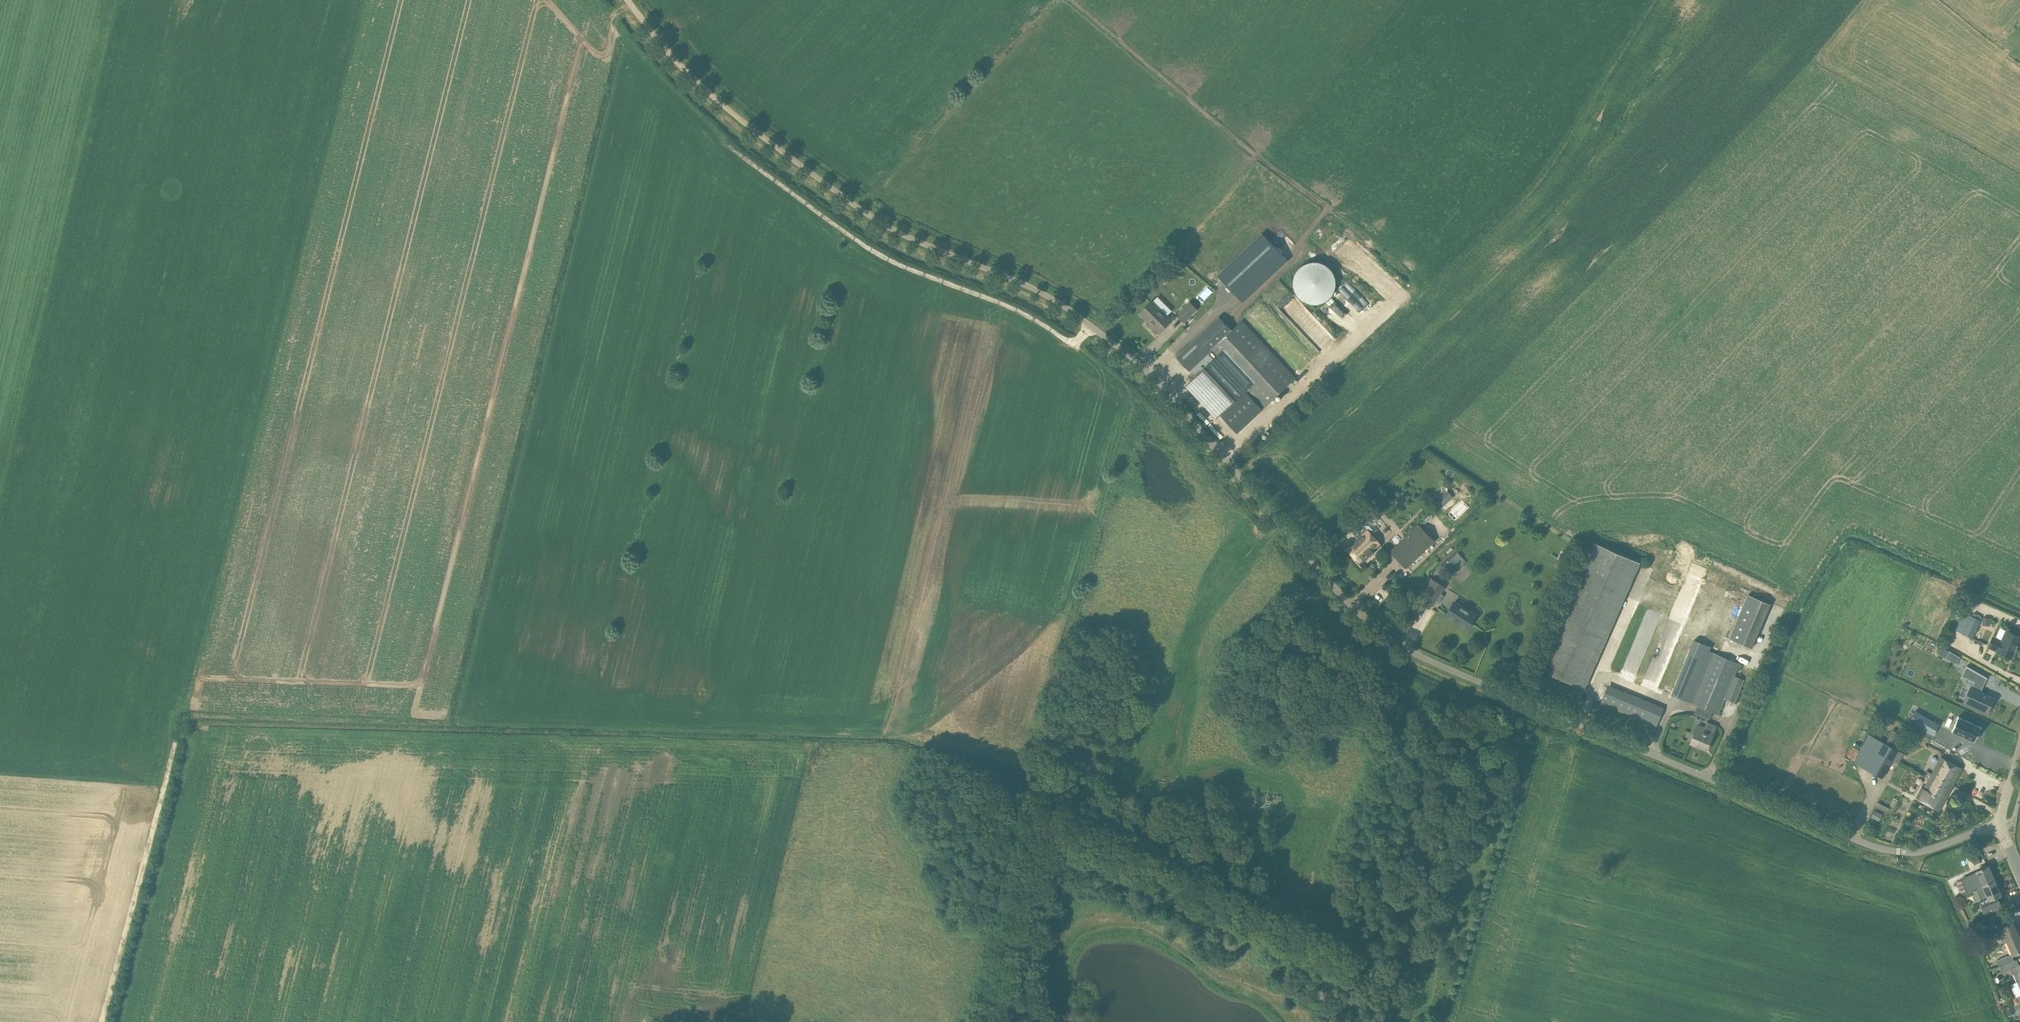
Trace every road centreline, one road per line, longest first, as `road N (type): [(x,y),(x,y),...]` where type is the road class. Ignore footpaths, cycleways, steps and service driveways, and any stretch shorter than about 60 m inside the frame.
road 1 (unclassified): [(1998,823),(1926,849),(1865,843),(1400,644),(1340,593),(1142,366),(1041,292),(871,216),(695,79),(628,0)]
road 2 (track): [(1092,326),(1075,345),(1026,313),(900,264),(730,146)]
road 3 (track): [(102,1021),(177,736)]

